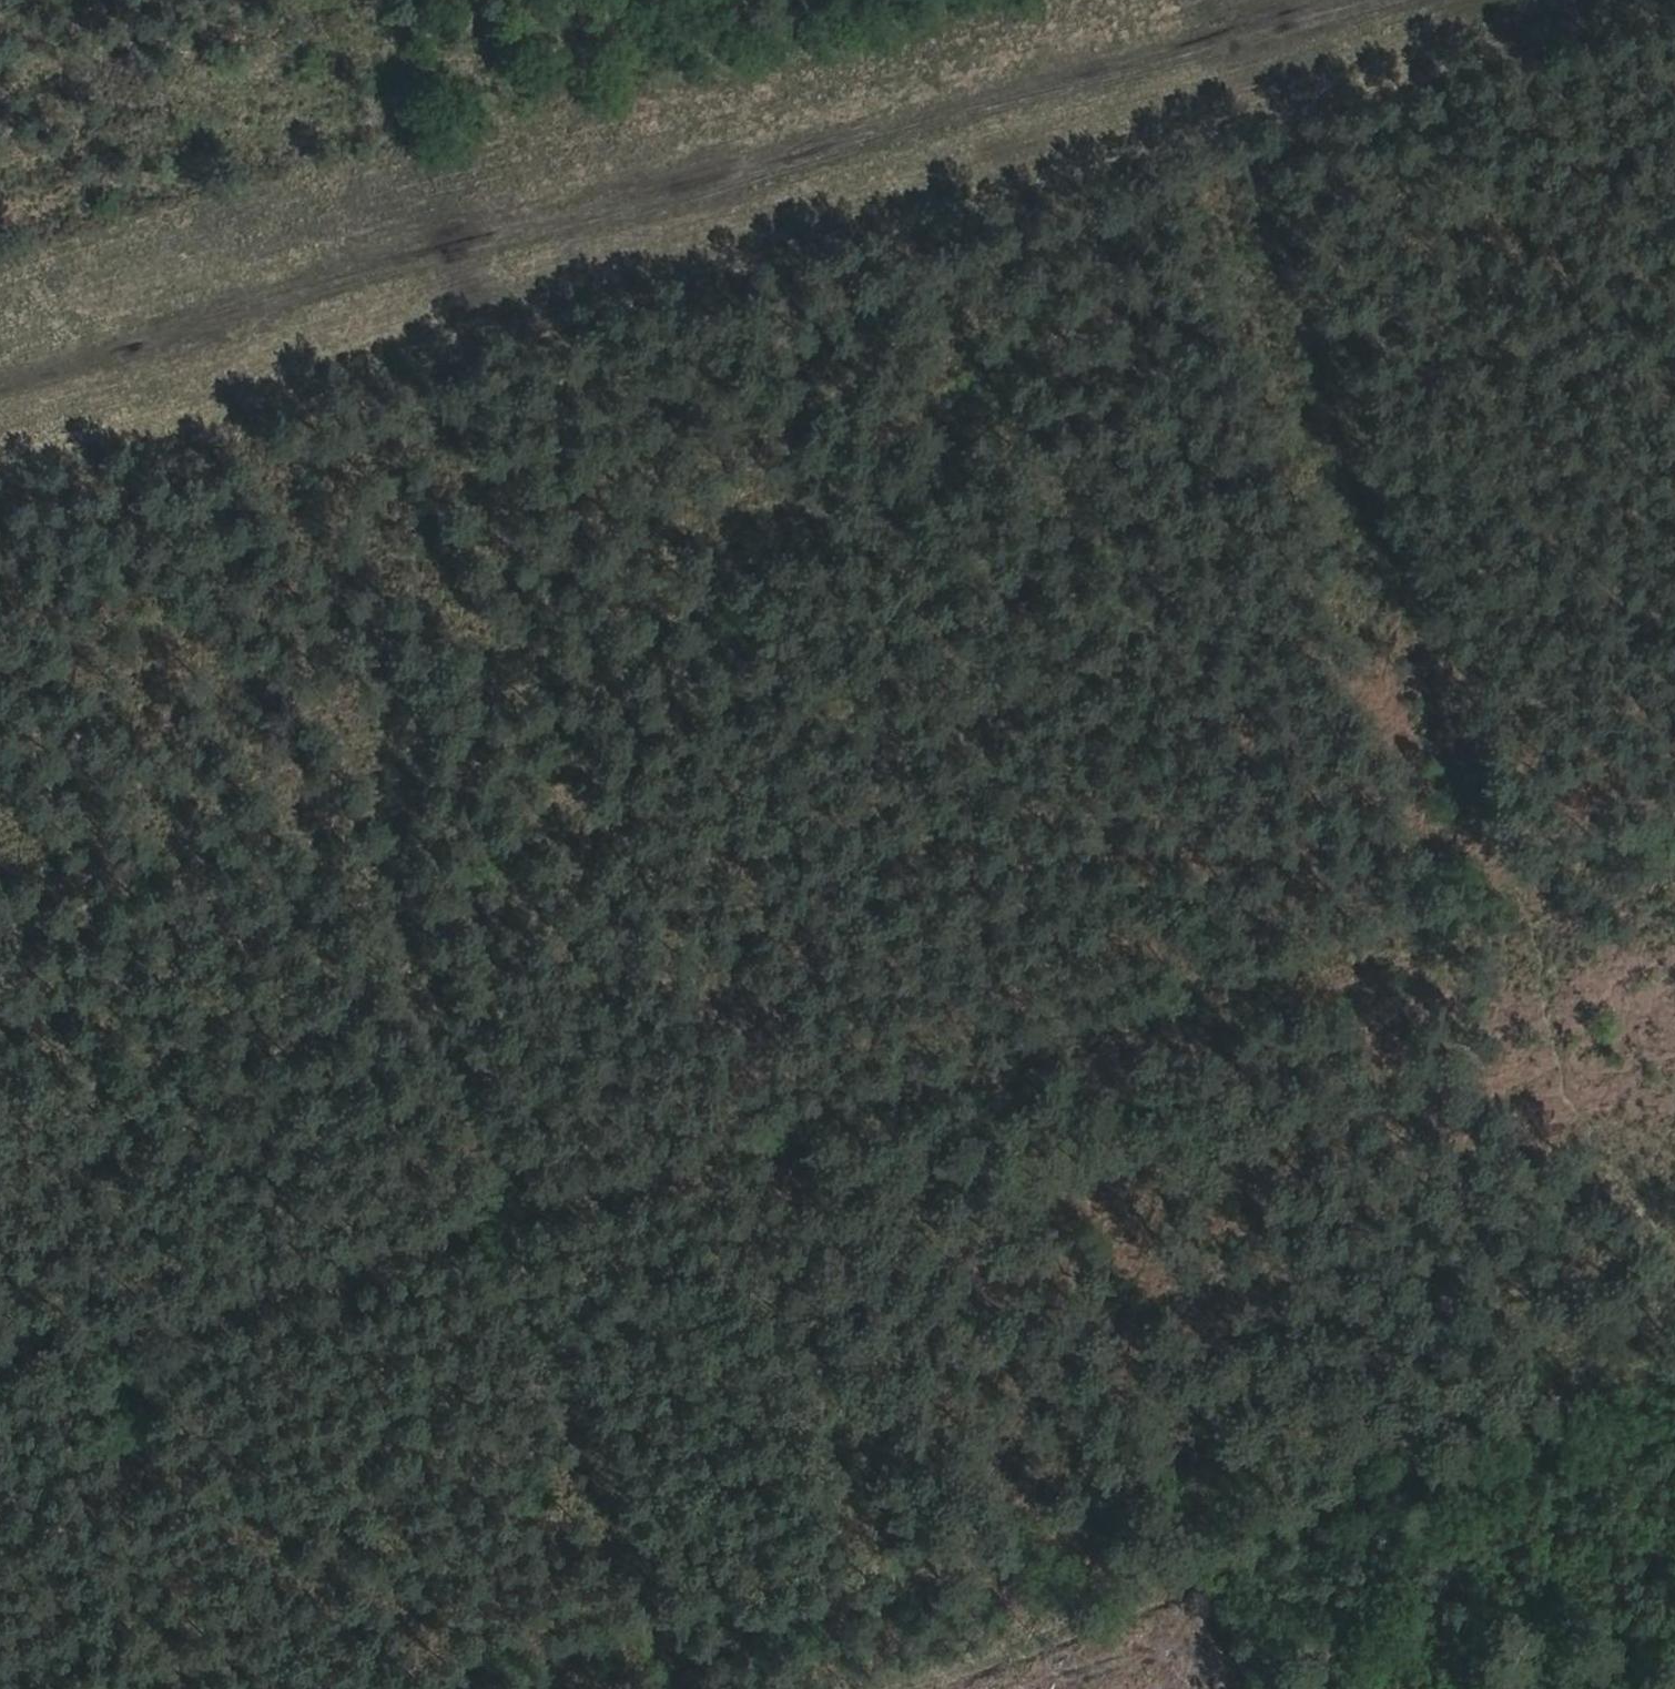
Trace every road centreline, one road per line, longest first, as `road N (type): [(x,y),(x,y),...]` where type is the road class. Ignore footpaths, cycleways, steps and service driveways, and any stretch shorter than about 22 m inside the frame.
road 1 (track): [(0,352),(1305,0)]

